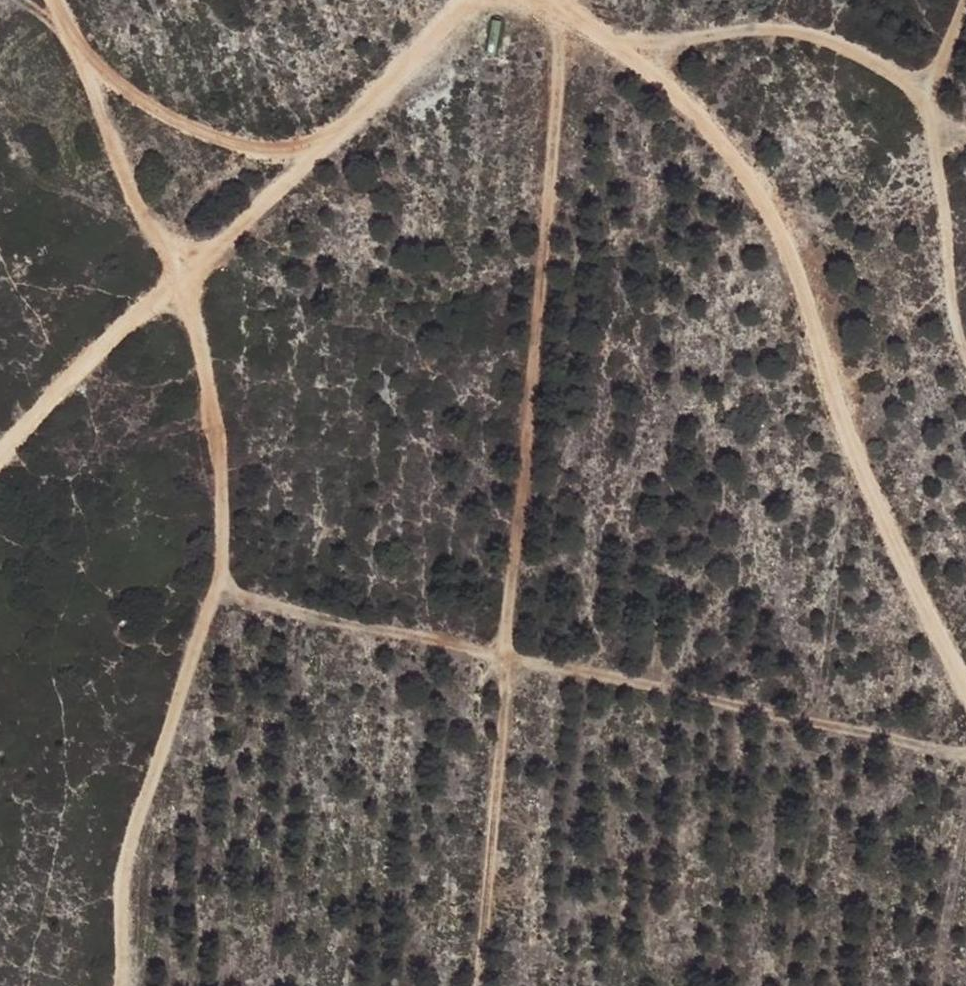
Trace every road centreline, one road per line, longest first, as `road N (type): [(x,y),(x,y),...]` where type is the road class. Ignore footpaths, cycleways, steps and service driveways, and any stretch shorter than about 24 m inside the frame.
road 1 (track): [(57,0),(149,229),(179,284),(206,364),(217,449),(210,591),(171,732),(121,863),(116,985)]
road 2 (track): [(559,0),(478,985)]
road 3 (track): [(629,45),(770,222),(828,382),(965,699)]
road 4 (track): [(459,0),(343,126),(99,350),(0,455)]
road 5 (track): [(965,752),(505,655)]
road 6 (track): [(921,91),(817,33),(710,32),(629,45),(592,30),(563,0)]
road 7 (track): [(210,591),(505,655)]
road 8 (track): [(965,356),(921,91)]

